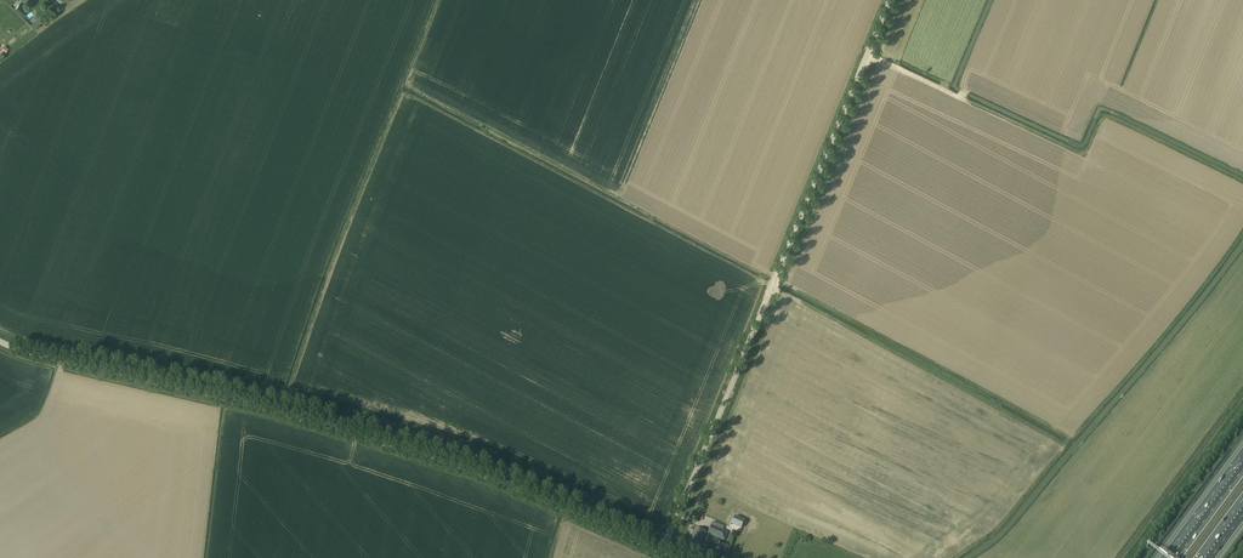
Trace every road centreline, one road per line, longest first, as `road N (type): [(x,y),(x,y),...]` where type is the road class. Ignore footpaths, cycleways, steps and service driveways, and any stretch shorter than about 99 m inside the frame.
road 1 (unclassified): [(663,553),(457,466),(0,343)]
road 2 (unclassified): [(663,553),(891,0)]
road 3 (motorway): [(1242,461),(1170,557)]

